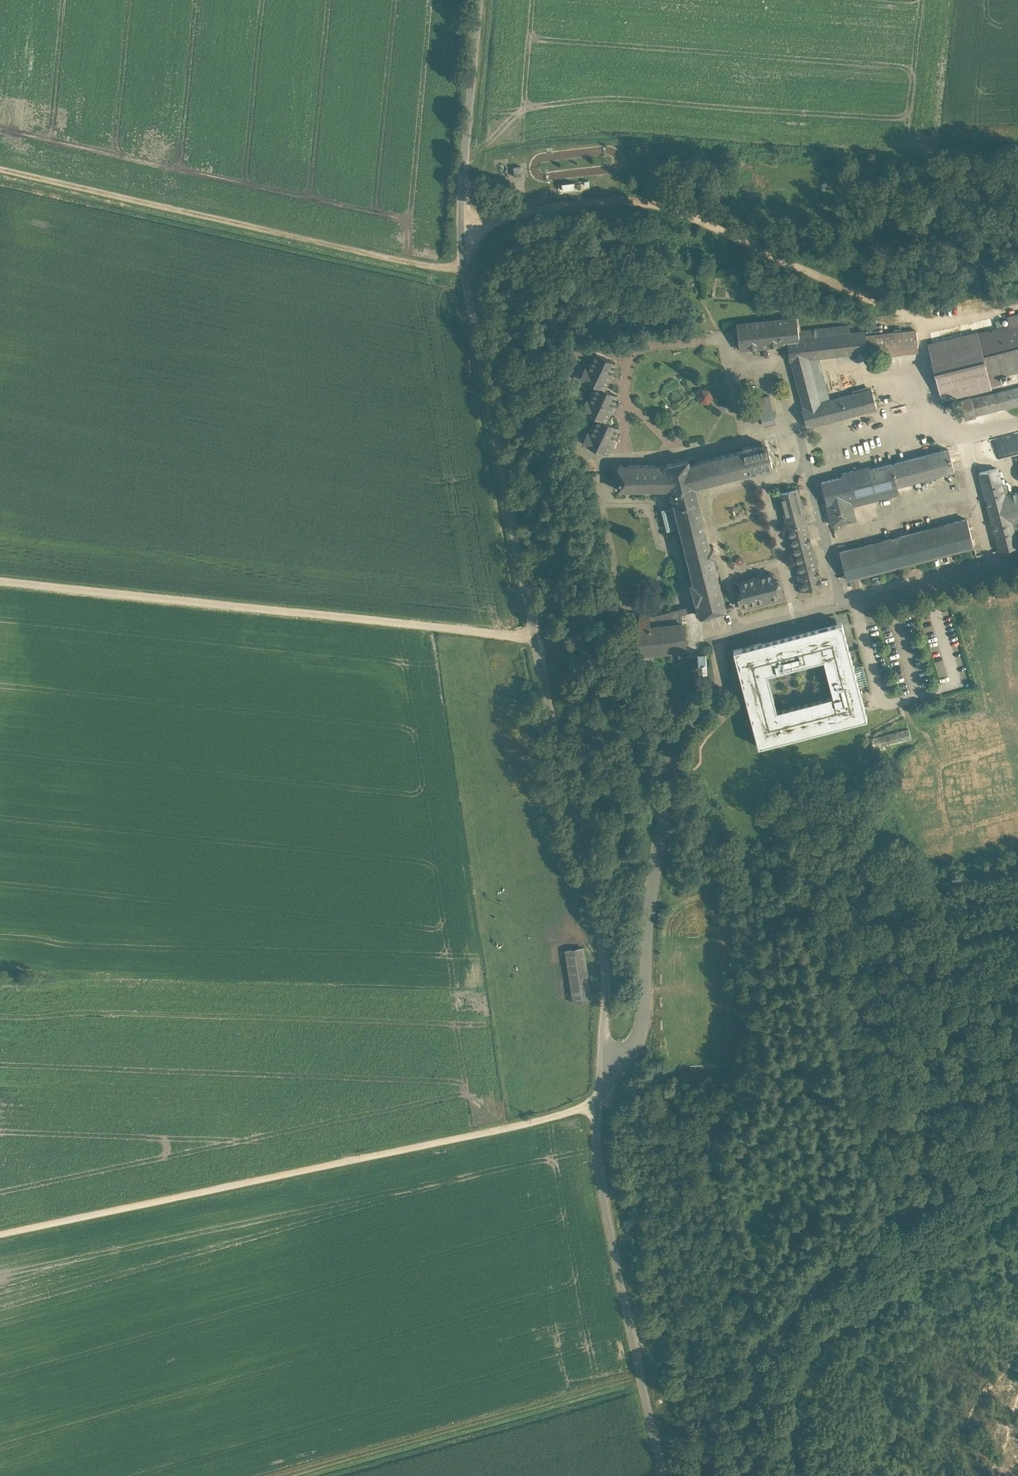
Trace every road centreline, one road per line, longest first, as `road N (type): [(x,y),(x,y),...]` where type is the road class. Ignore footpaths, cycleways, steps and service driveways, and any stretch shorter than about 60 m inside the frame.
road 1 (unclassified): [(479,0),(460,209),(463,266),(595,910),(606,1000),(596,1146),(662,1475)]
road 2 (track): [(0,1232),(599,1104)]
road 3 (track): [(534,636),(0,579)]
road 4 (track): [(0,168),(367,252),(463,266)]
road 5 (tertiary): [(730,1475),(750,1380),(791,1305),(849,1239),(944,1185),(1017,1159)]

